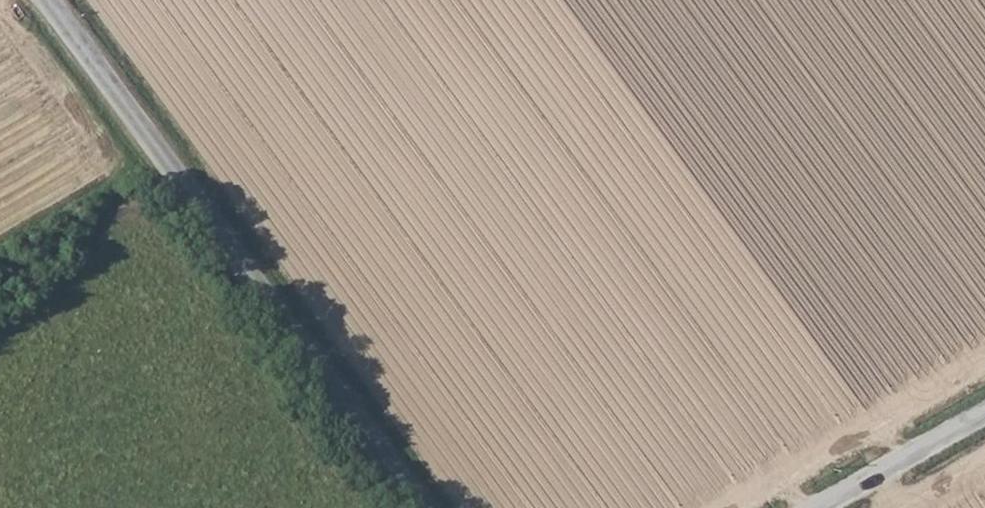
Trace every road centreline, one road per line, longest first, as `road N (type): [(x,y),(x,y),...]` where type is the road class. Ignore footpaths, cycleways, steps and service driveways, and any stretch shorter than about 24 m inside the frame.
road 1 (unclassified): [(48,0),(417,507)]
road 2 (unclassified): [(816,507),(984,412)]

